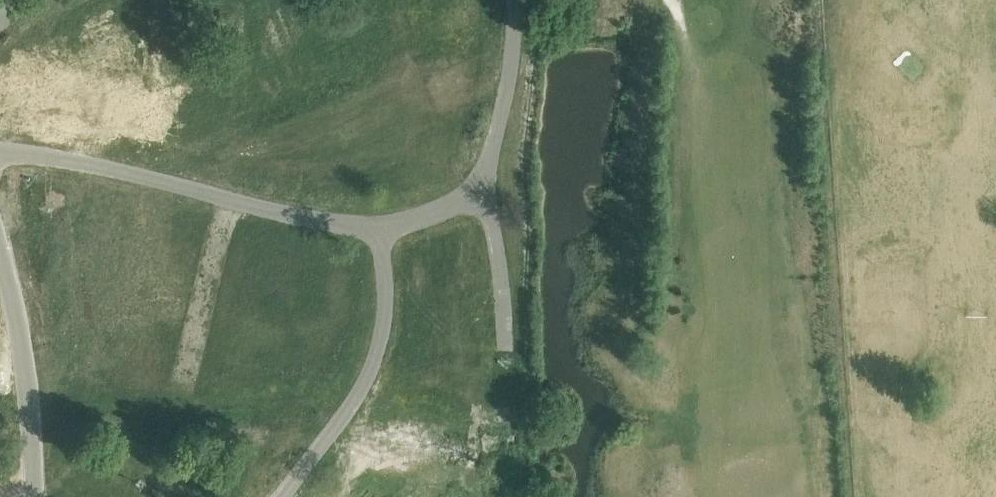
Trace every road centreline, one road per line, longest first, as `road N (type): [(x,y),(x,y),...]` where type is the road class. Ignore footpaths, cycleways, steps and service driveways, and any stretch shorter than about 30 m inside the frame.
road 1 (residential): [(378,231),(0,152)]
road 2 (residential): [(378,231),(385,312),(376,360),(339,424),(277,496)]
road 3 (residential): [(36,496),(22,341),(0,262)]
road 4 (residential): [(514,0),(511,62),(485,190)]
road 5 (residential): [(485,190),(508,346)]

